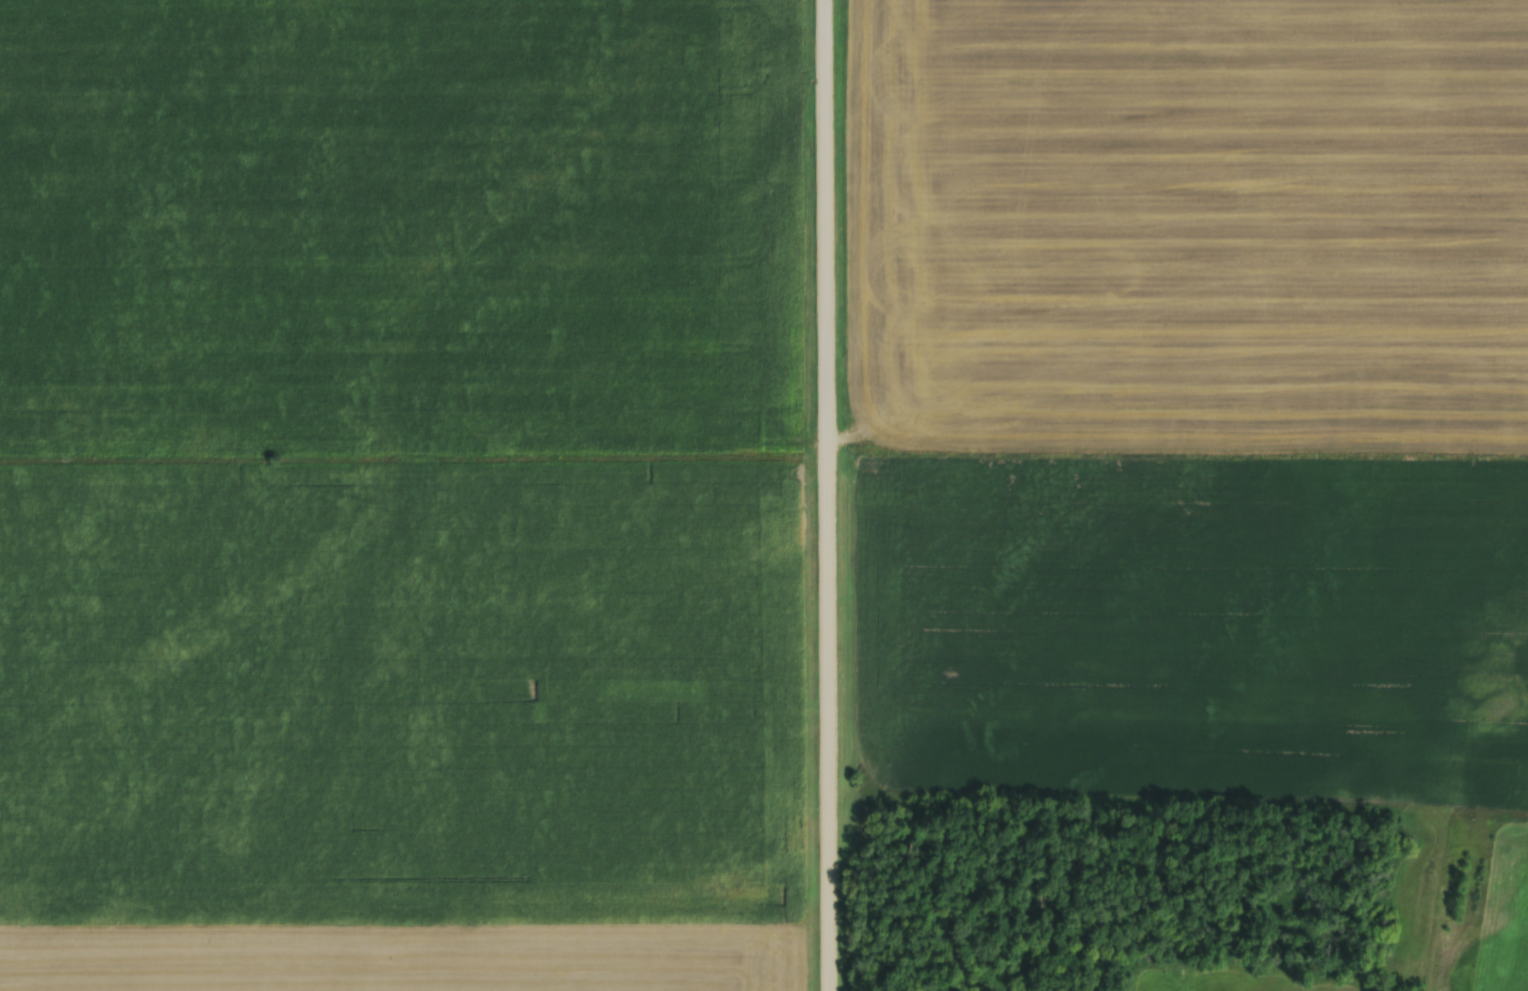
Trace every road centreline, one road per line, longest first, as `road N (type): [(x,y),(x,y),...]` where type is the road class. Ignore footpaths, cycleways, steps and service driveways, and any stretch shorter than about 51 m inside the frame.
road 1 (residential): [(832,990),(829,0)]

